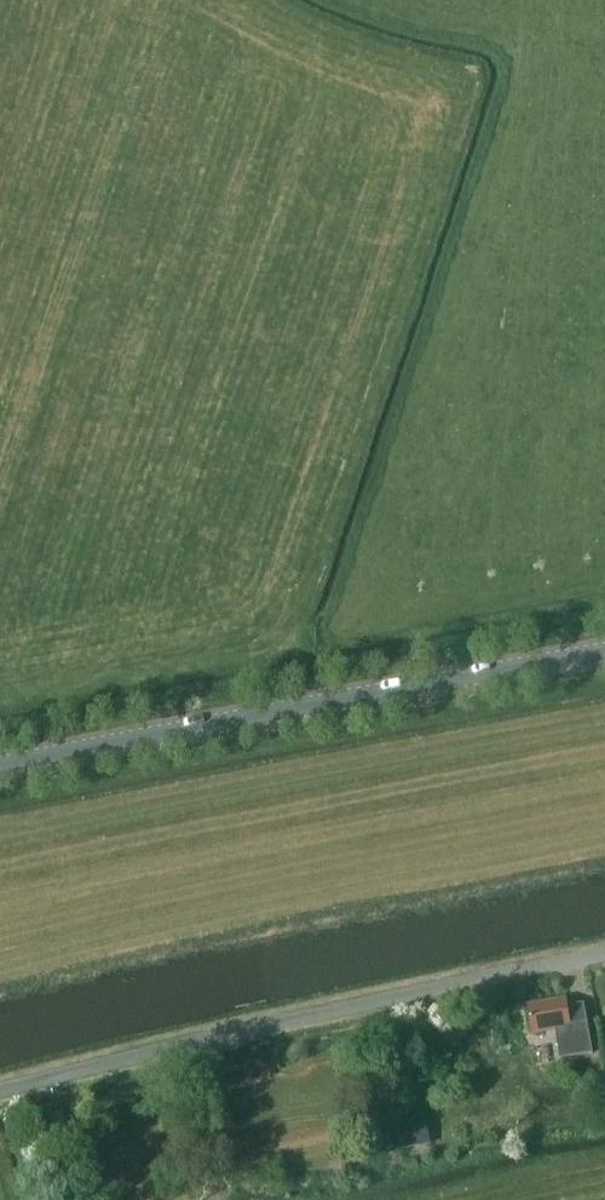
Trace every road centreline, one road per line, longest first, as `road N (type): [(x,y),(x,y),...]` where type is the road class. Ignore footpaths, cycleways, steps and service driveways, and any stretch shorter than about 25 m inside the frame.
road 1 (unclassified): [(0,1090),(274,1022),(604,952)]
road 2 (secondary): [(0,768),(604,652)]

